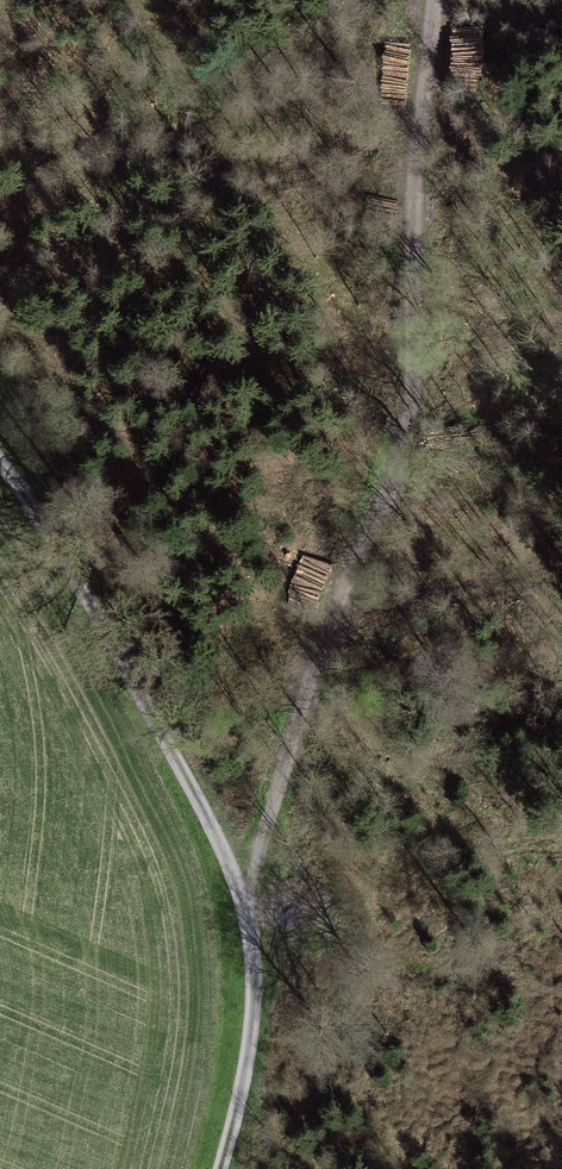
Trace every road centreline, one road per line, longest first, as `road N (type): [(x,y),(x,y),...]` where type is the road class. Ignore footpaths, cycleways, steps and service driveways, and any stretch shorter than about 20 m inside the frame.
road 1 (track): [(242,911),(334,610),(415,422),(418,151),(437,0)]
road 2 (track): [(217,1168),(257,1007),(242,911),(101,607),(0,456)]

